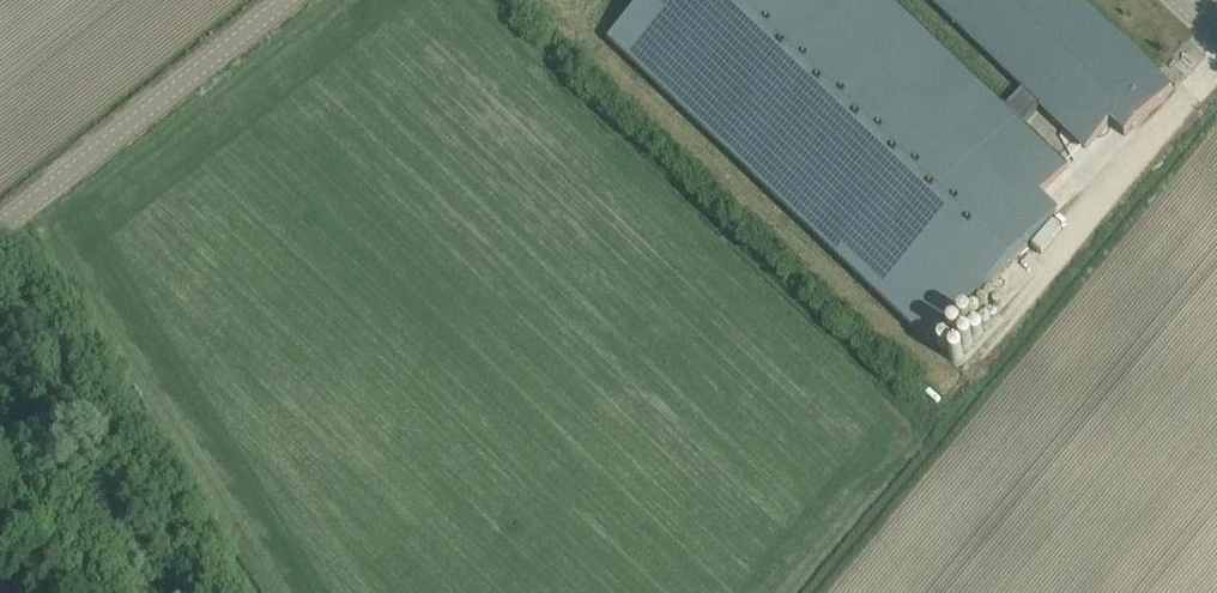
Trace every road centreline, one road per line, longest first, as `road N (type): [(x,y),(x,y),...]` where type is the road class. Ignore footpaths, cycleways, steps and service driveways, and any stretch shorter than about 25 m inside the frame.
road 1 (unclassified): [(0,226),(286,0)]

